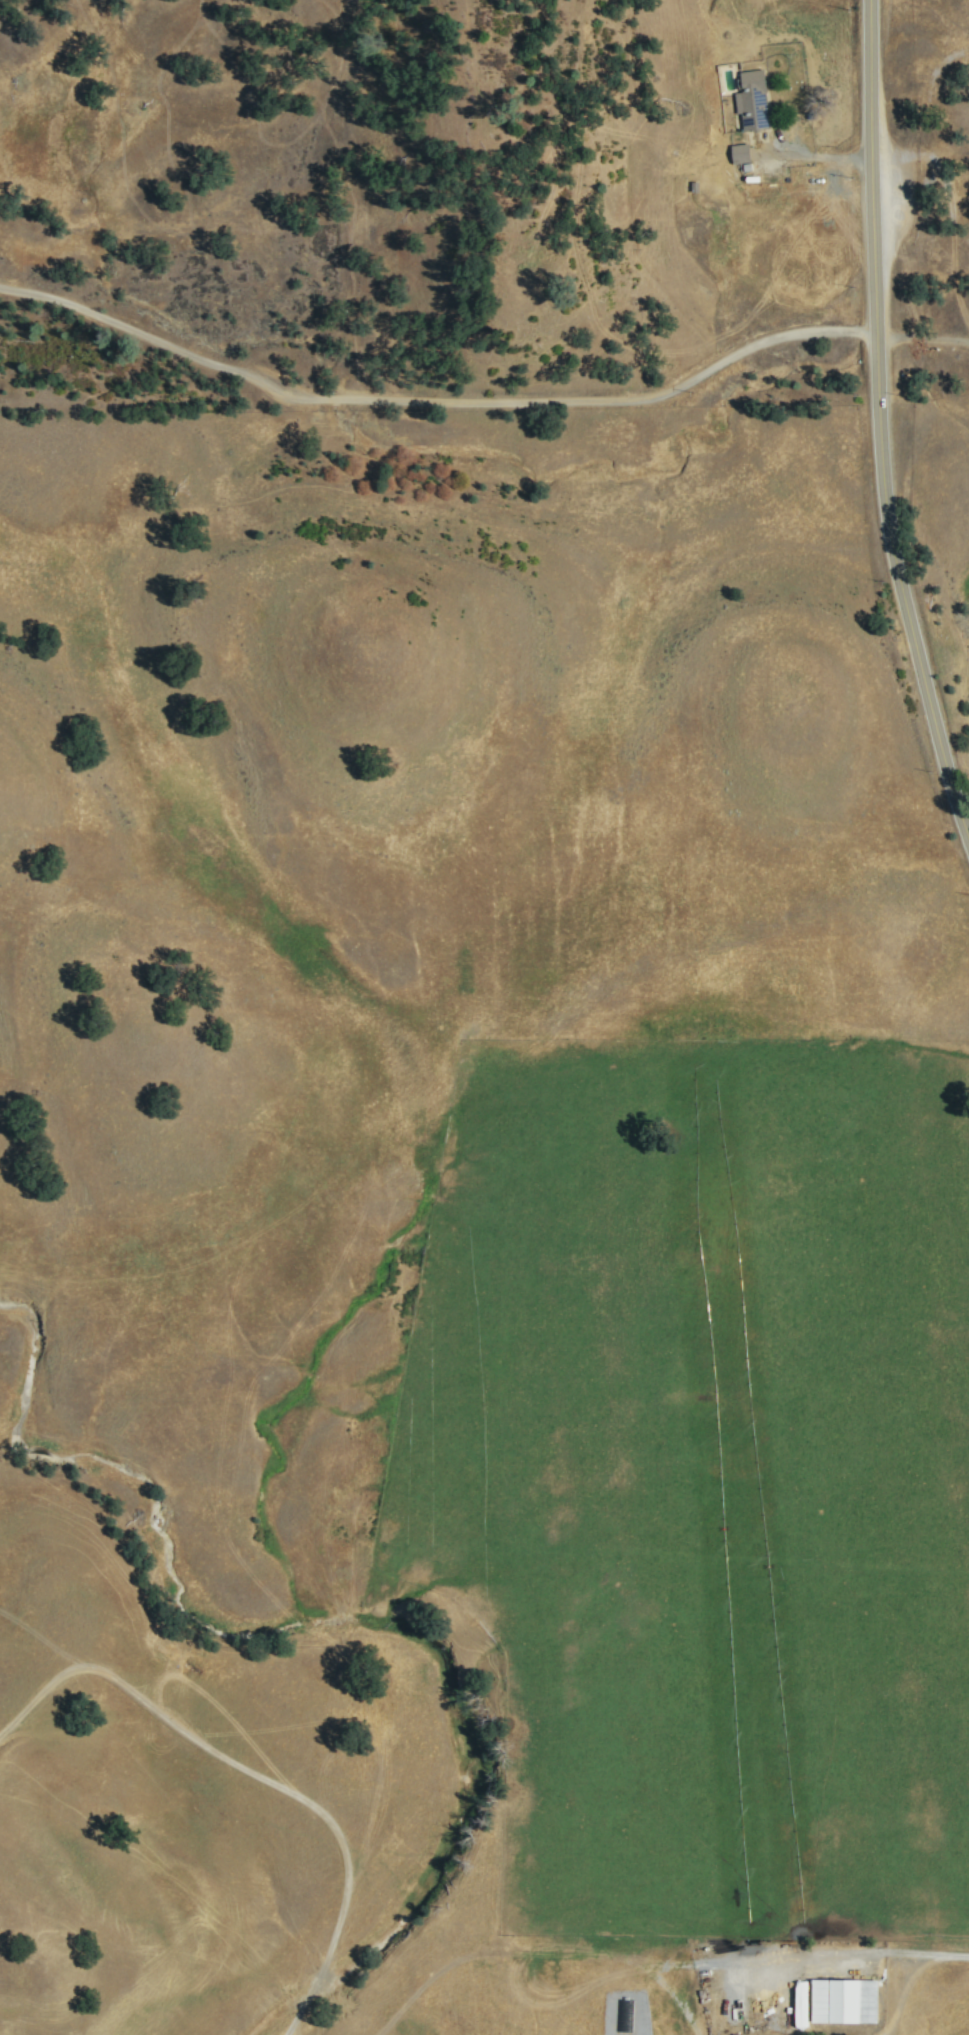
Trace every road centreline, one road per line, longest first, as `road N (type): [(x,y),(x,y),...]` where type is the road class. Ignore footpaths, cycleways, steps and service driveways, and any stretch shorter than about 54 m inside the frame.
road 1 (residential): [(877,334),(778,342),(652,401),(308,400),(77,309),(0,291)]
road 2 (tertiary): [(968,831),(937,725),(890,500),(877,334),(871,0)]
road 3 (track): [(285,2034),(320,1972),(346,1887),(345,1854),(326,1816),(94,1668),(59,1674),(0,1735)]

